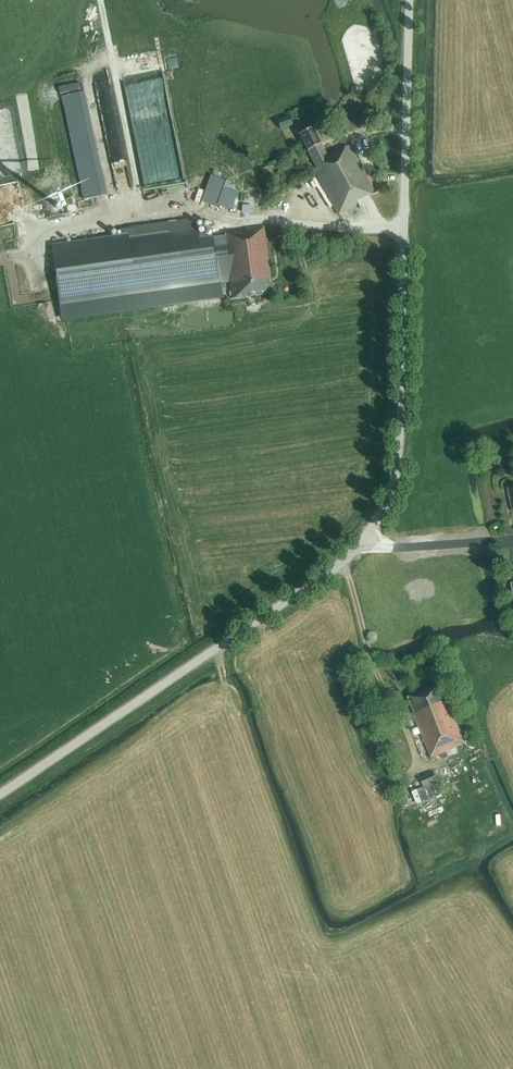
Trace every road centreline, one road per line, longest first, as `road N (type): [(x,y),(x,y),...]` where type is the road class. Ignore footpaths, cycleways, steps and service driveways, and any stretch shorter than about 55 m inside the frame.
road 1 (tertiary): [(0,794),(329,572),(382,513),(399,437),(410,0)]
road 2 (track): [(102,0),(143,216)]

